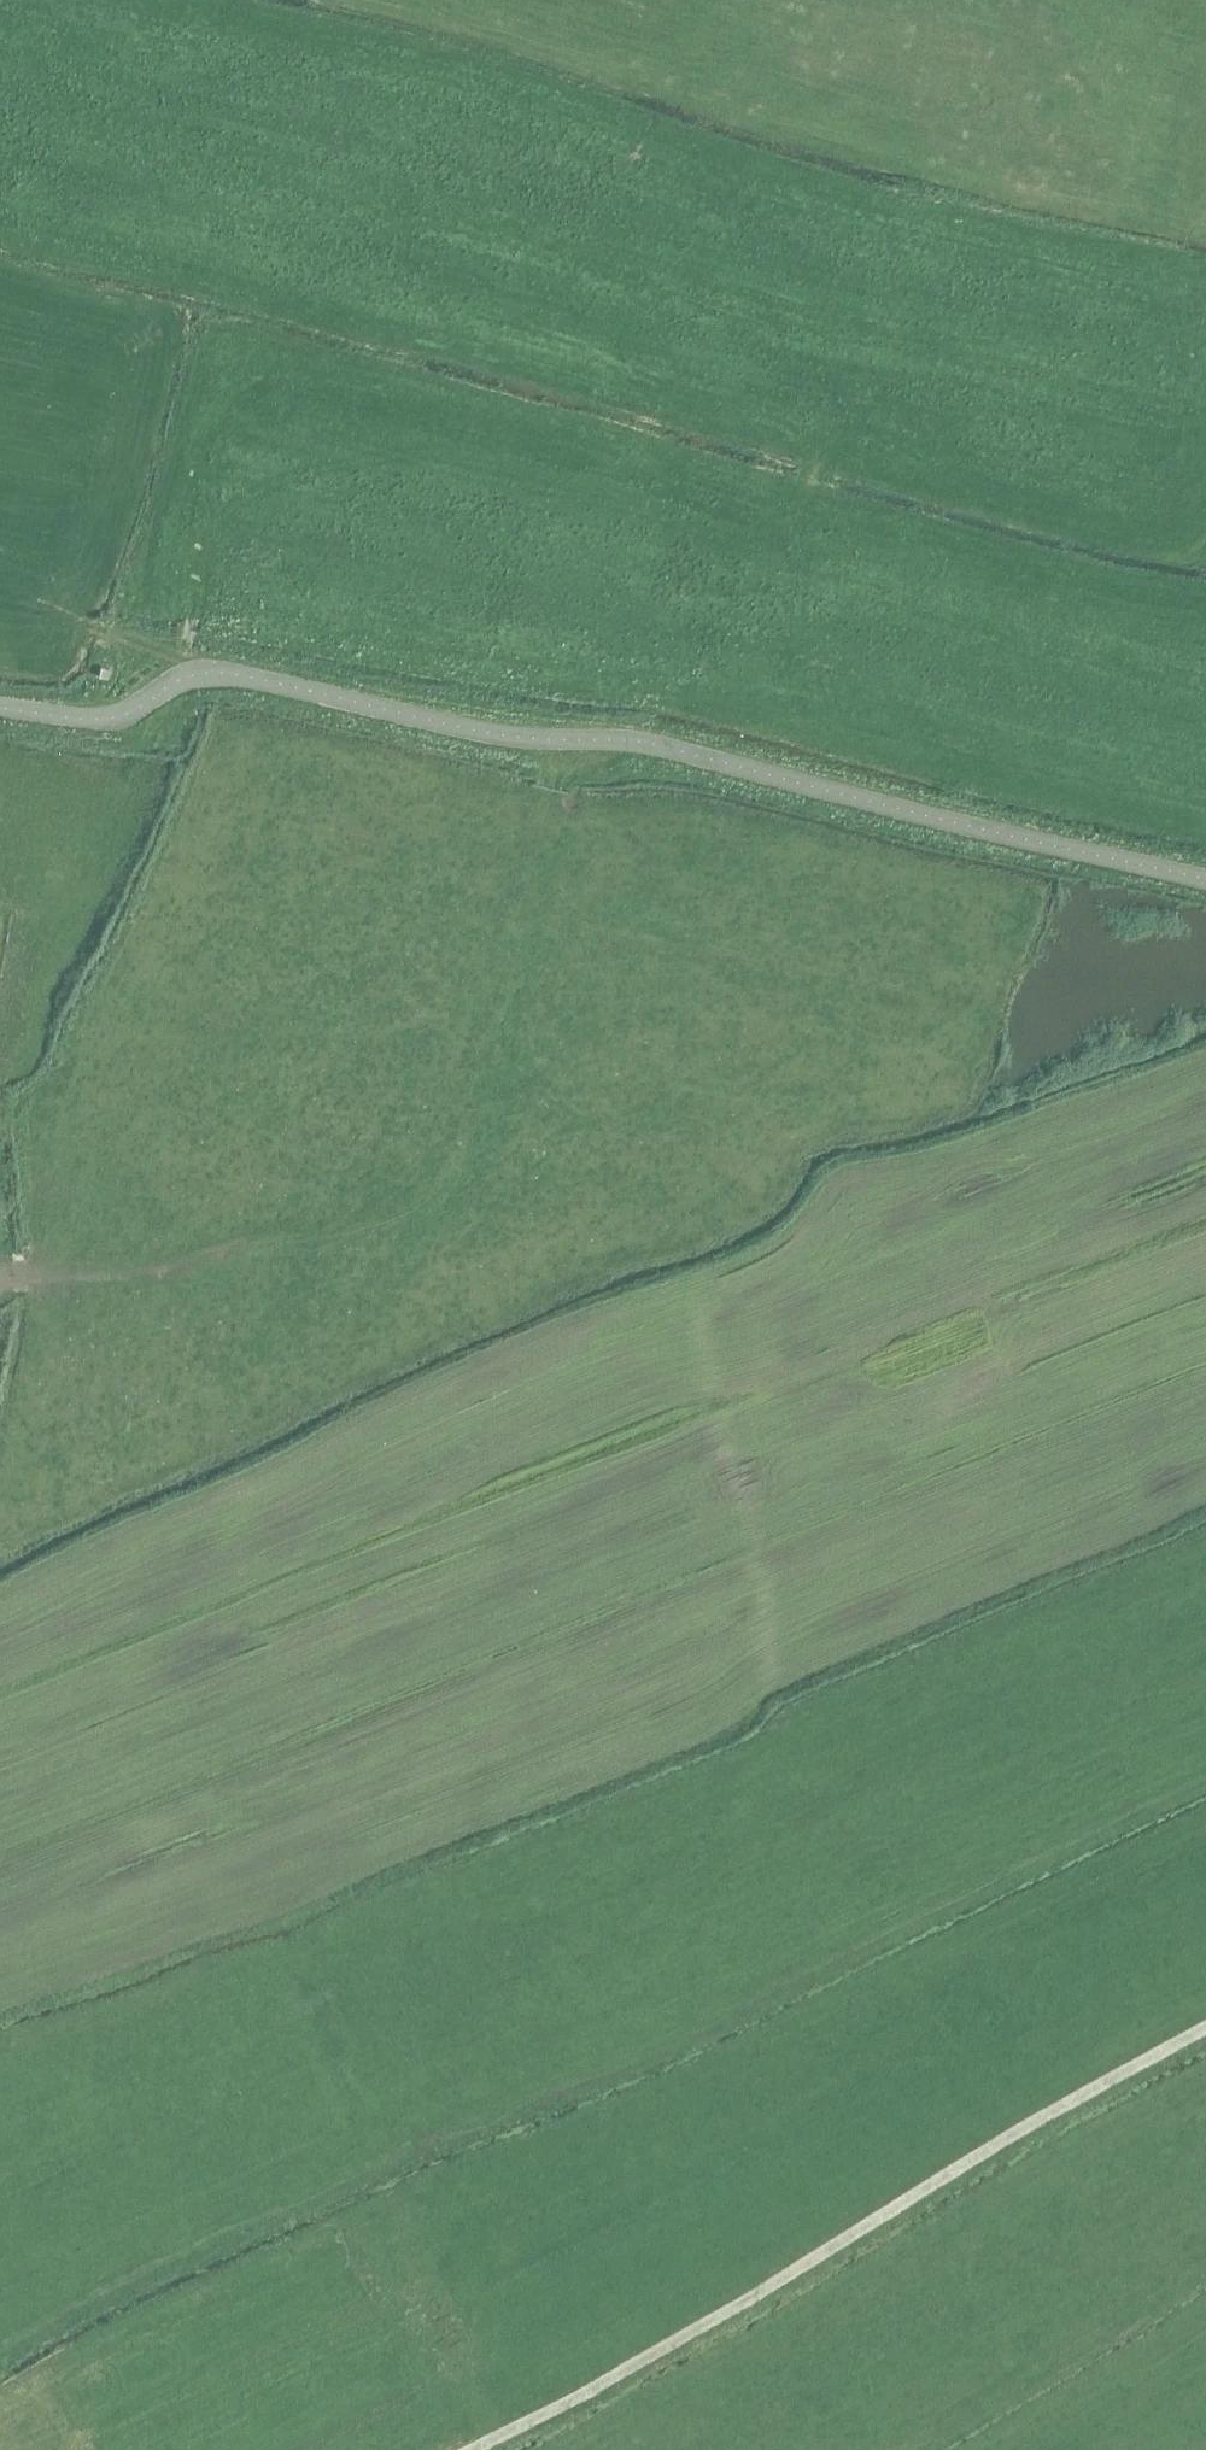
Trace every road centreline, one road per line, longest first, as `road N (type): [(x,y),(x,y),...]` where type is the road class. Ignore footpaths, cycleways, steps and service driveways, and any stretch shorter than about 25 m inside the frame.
road 1 (track): [(0,1286),(317,1242),(432,1187),(496,965),(540,846),(563,744)]
road 2 (track): [(470,2449),(669,2349),(1205,2028)]
road 3 (track): [(51,621),(181,657),(201,595)]

